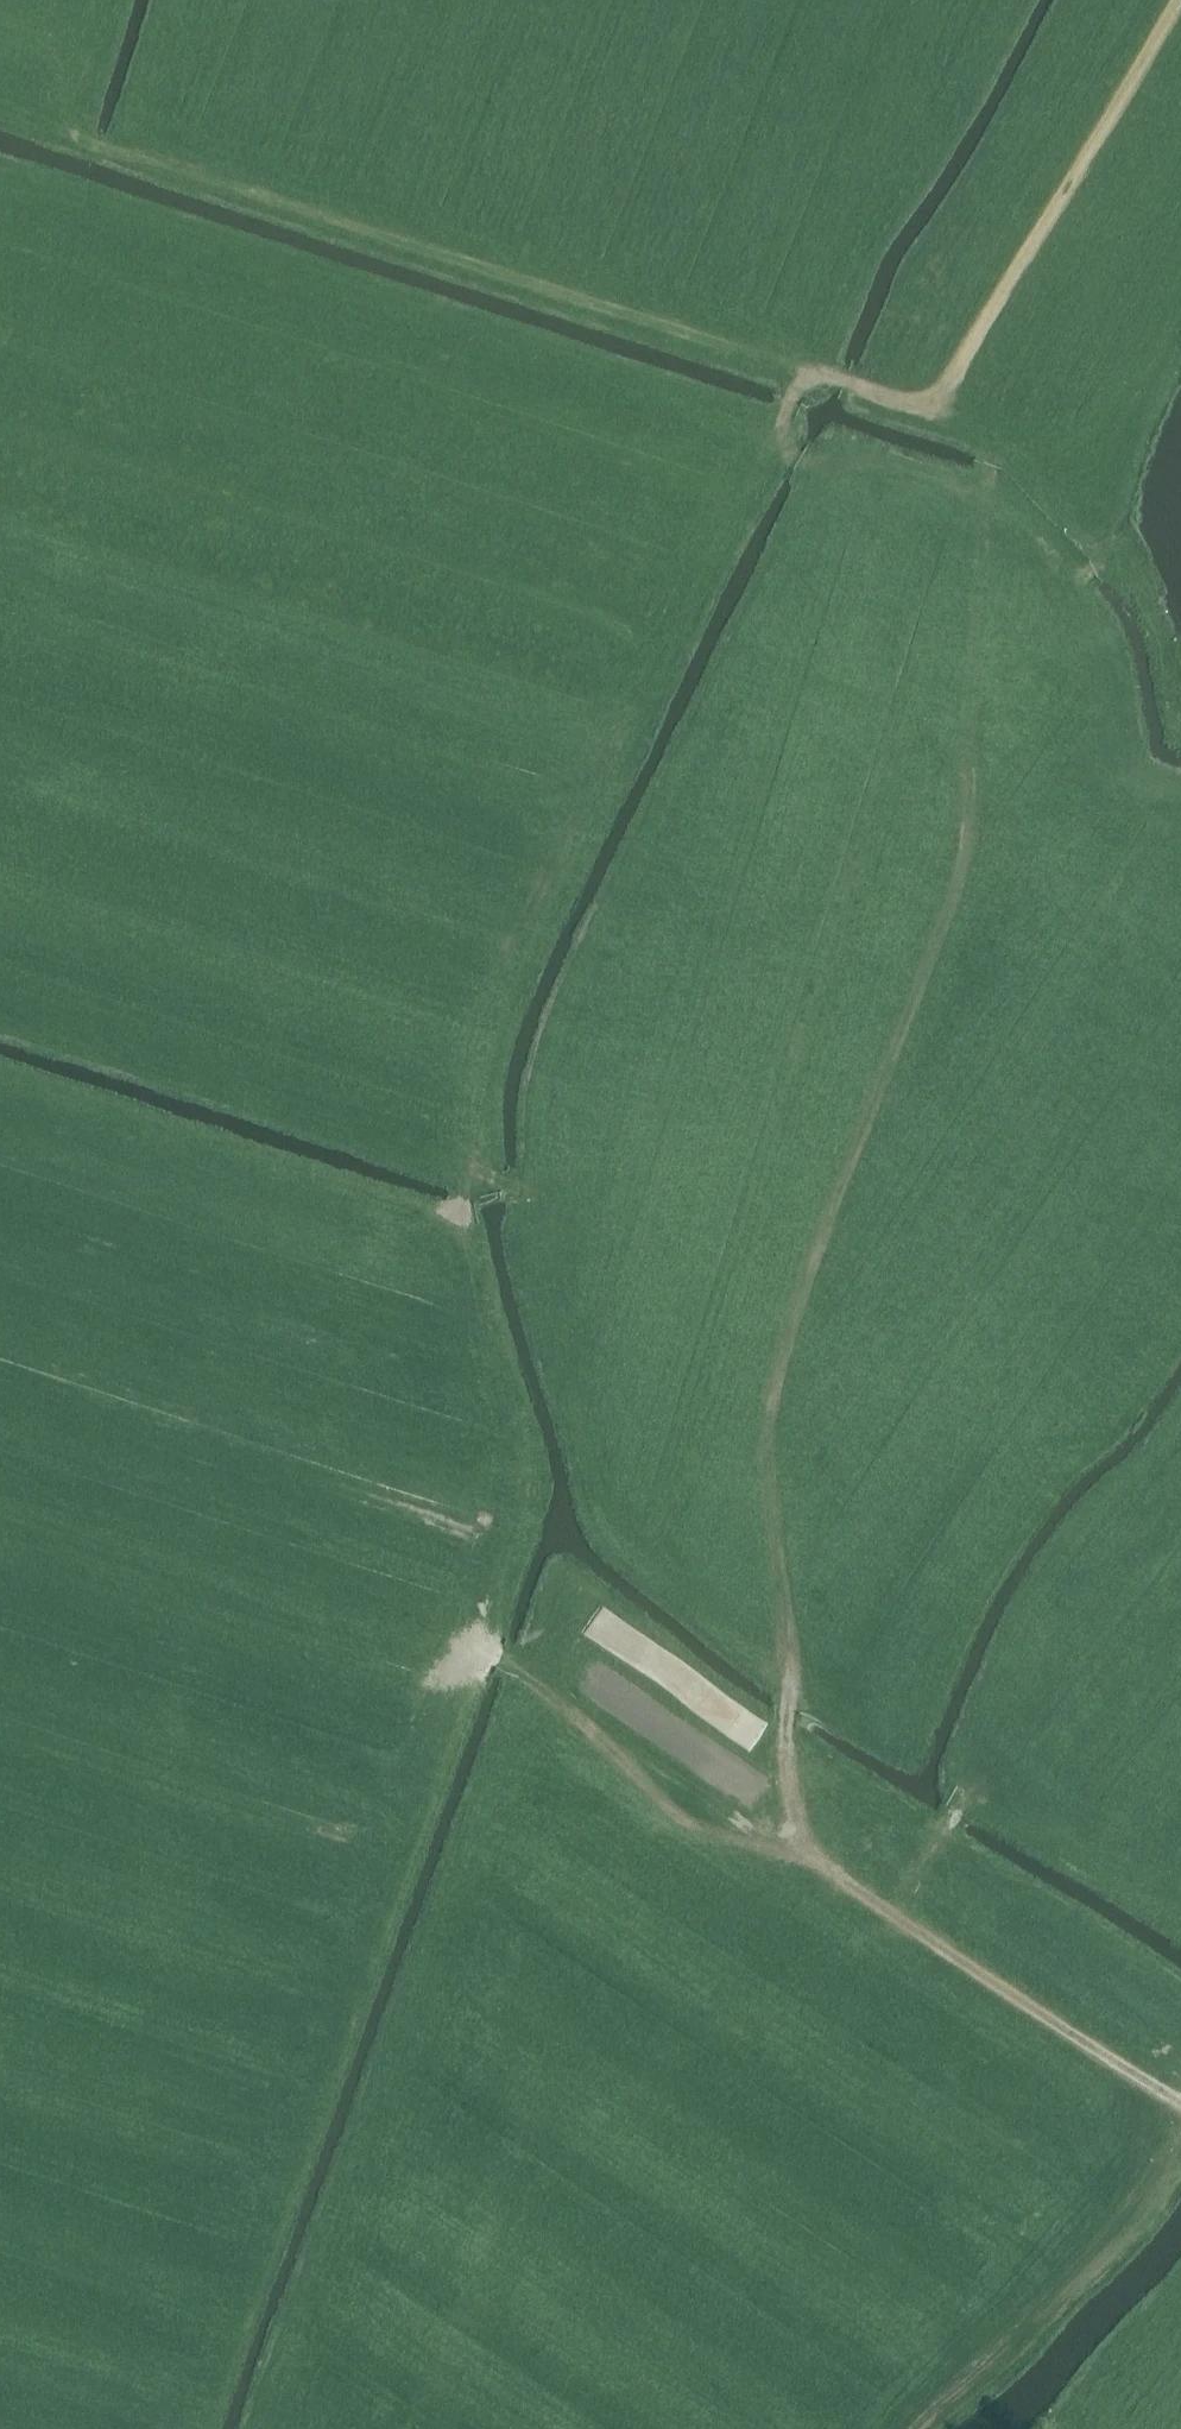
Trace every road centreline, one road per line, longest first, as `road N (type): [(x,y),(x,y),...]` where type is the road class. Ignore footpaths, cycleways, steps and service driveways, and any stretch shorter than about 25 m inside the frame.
road 1 (track): [(794,372),(910,406),(947,391),(1180,0)]
road 2 (track): [(835,1872),(1081,2046),(1180,2102)]

